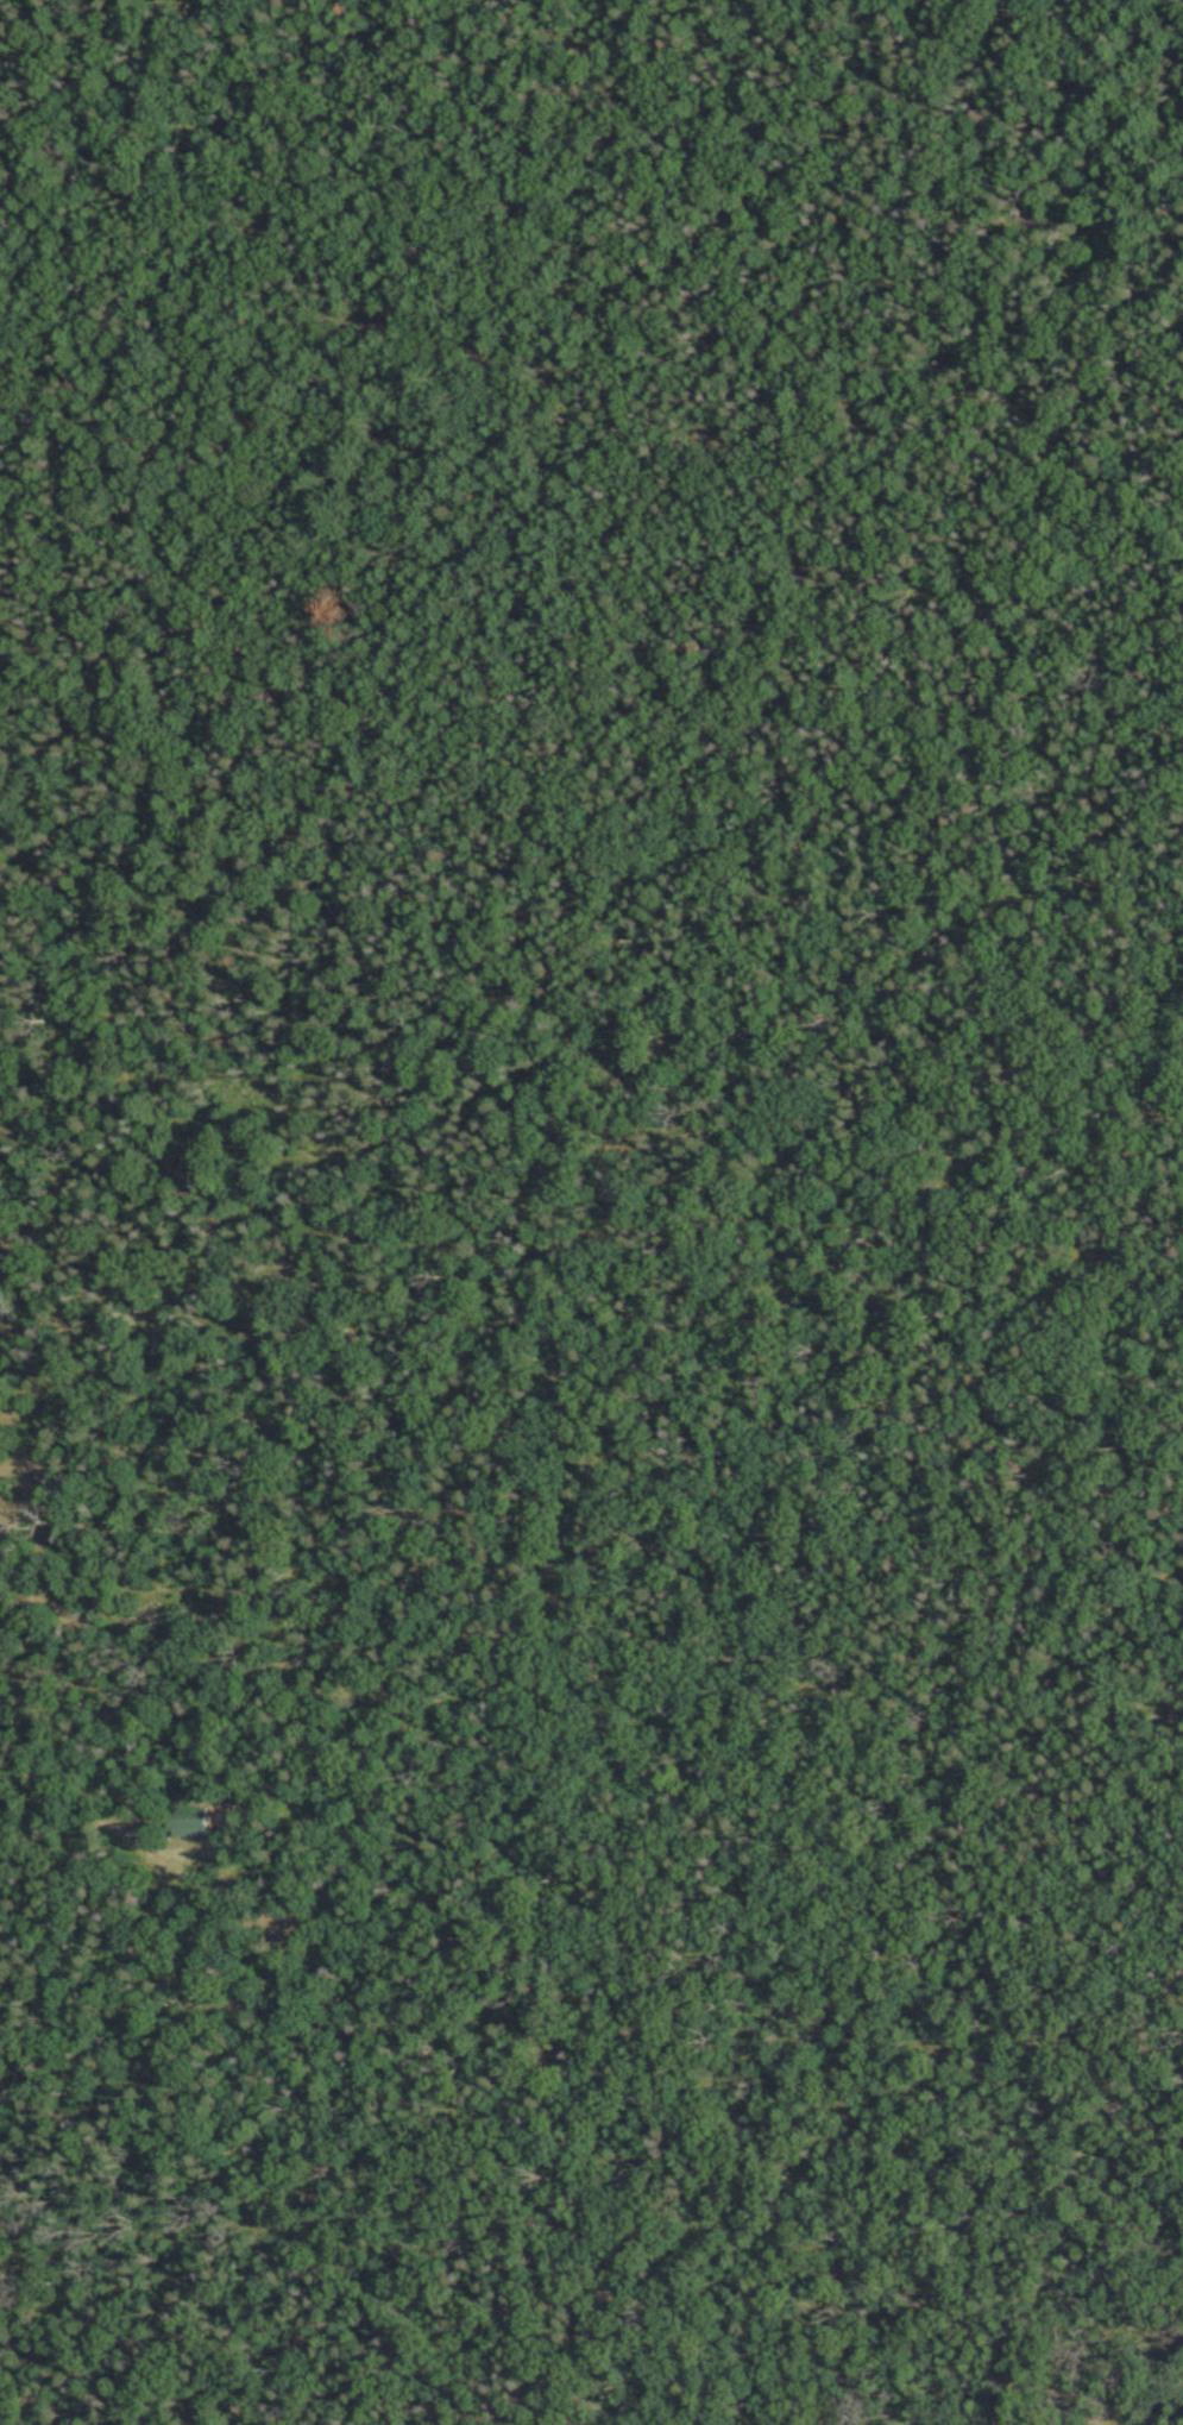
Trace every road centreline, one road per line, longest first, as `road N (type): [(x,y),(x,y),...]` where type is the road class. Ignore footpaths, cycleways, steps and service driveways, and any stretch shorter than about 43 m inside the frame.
road 1 (track): [(0,552),(12,592),(0,689)]

